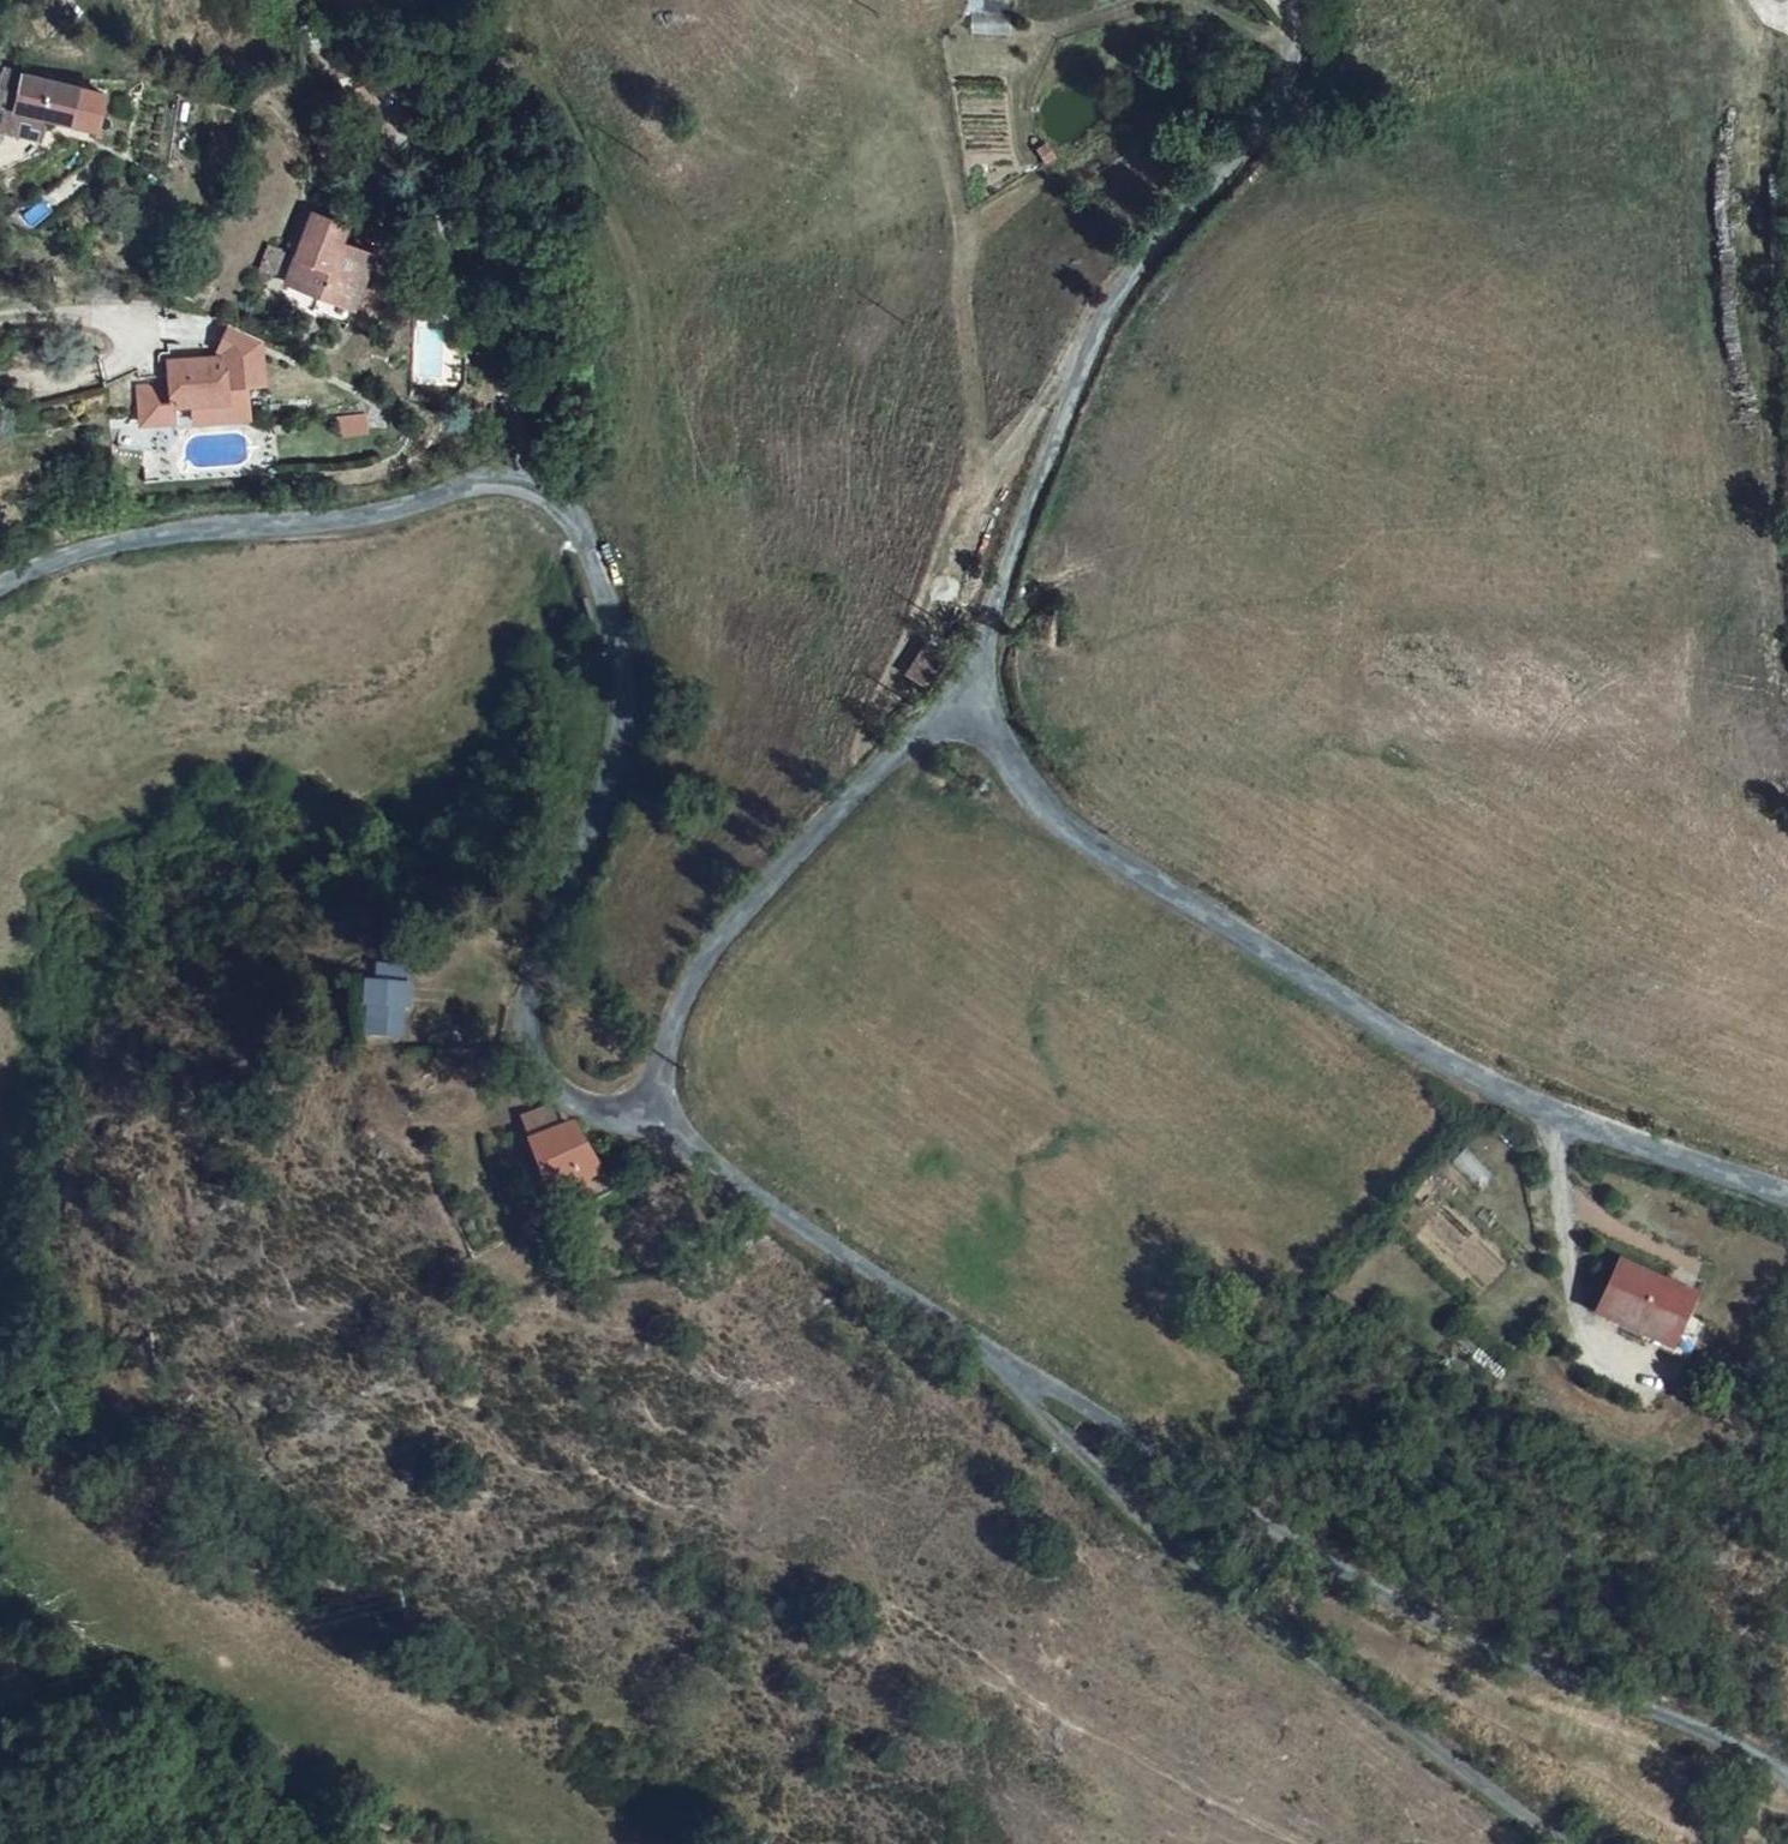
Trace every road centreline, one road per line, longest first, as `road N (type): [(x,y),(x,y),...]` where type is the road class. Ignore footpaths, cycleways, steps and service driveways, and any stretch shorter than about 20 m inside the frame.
road 1 (unclassified): [(1787,1199),(1544,1116),(1283,970),(1039,807),(1008,755),(972,723),(920,731),(768,887),(706,969),(670,1036),(661,1091),(646,1107)]
road 2 (unclassified): [(646,1107),(806,1231),(1331,1563),(1787,1778)]
road 3 (unclassified): [(646,1107),(611,1114),(577,1102),(549,1072),(533,1014),(546,950),(621,780),(629,701),(619,628),(570,515),(531,489),(492,483),(360,519),(191,530),(81,552),(0,589)]

